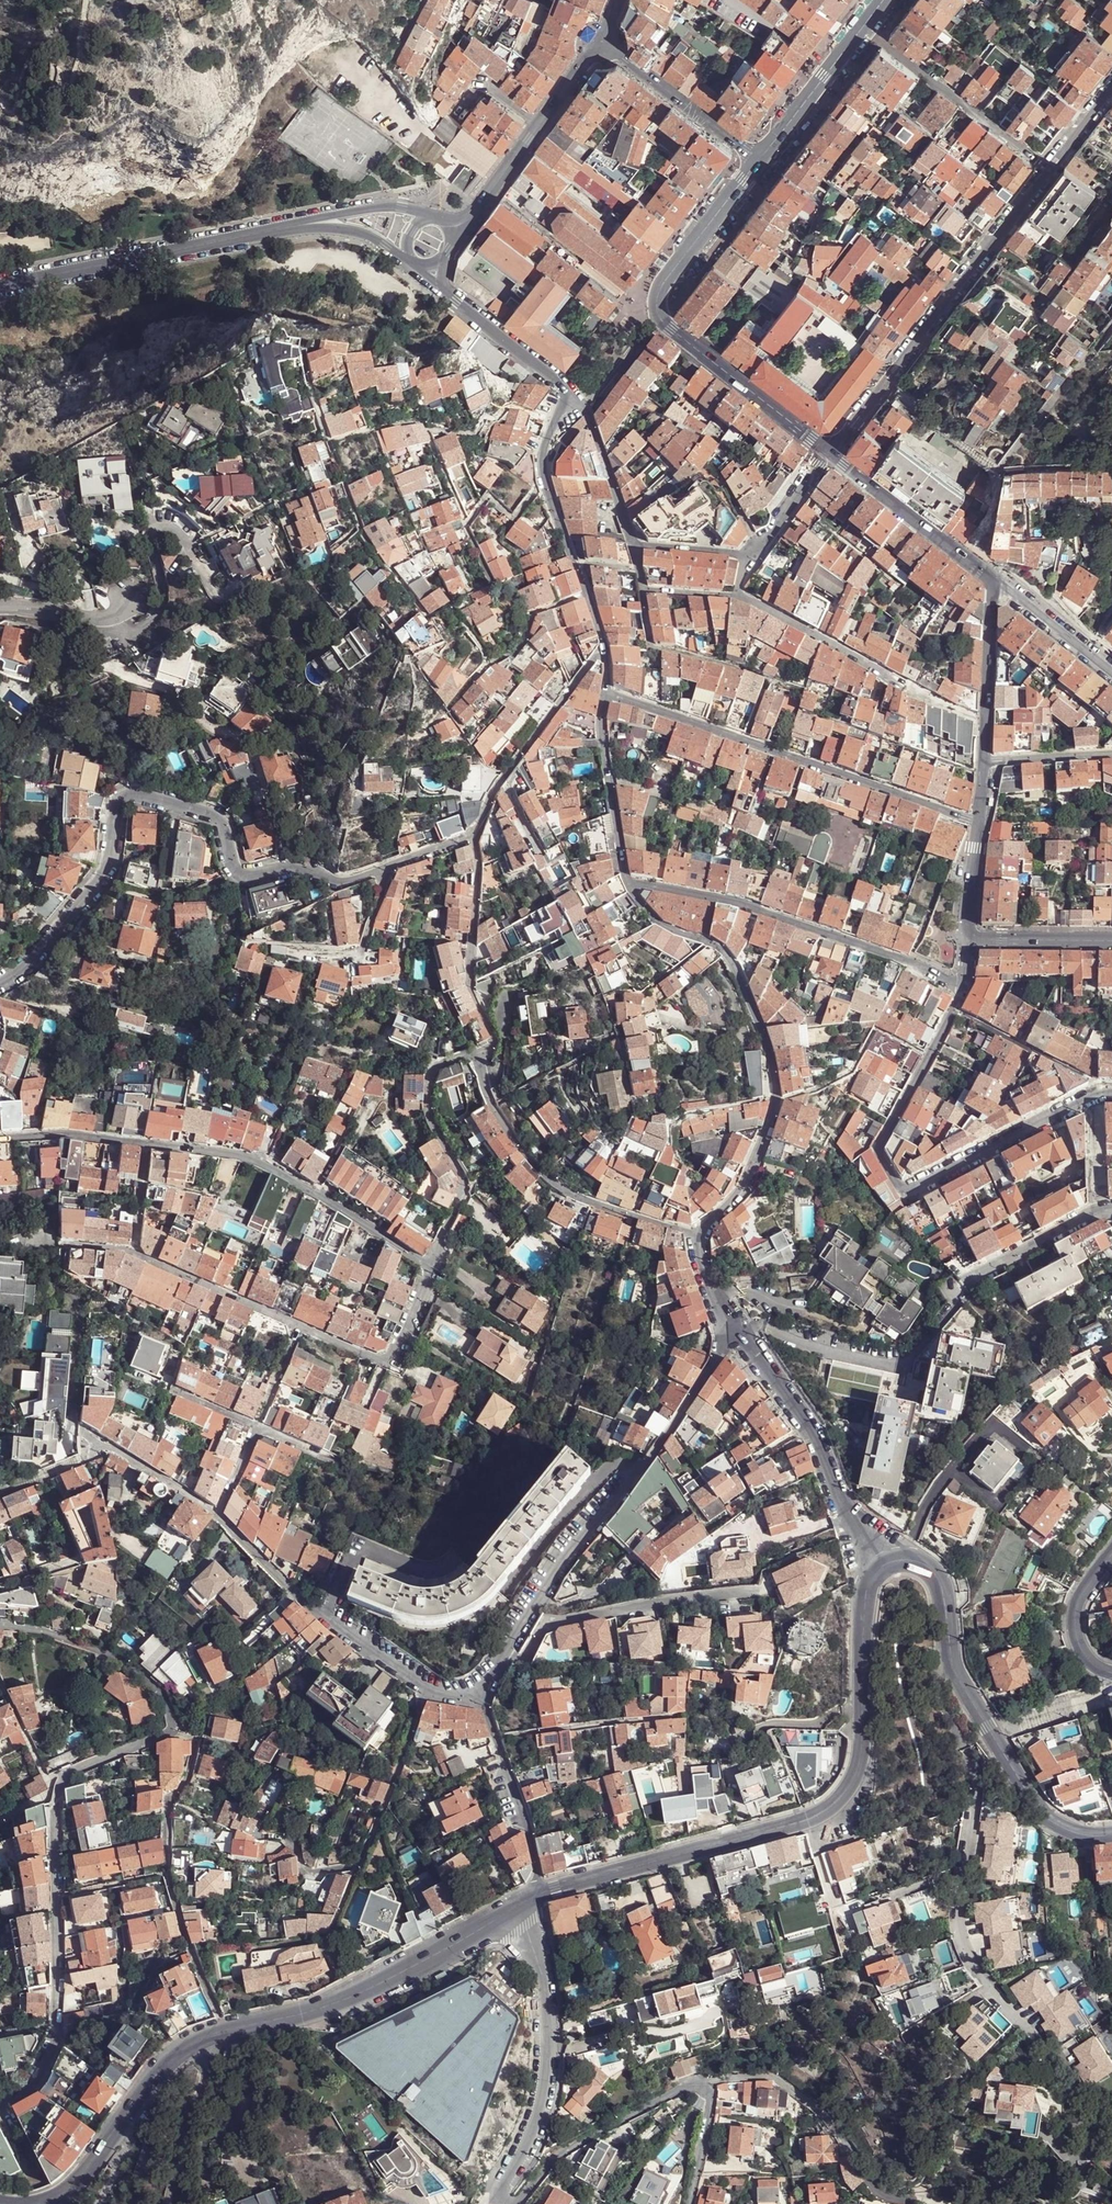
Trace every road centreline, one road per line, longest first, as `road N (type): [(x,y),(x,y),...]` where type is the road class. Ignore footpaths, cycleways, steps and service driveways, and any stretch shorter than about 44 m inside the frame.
road 1 (residential): [(0,2104),(40,2069),(54,2040),(60,1781),(167,1736),(174,1722),(160,1692),(125,1660),(0,1623)]
road 2 (tertiary): [(40,2203),(75,2185),(155,2077),(189,2046),(368,1990),(518,1906)]
road 3 (tertiary): [(544,1892),(829,1809),(848,1791),(862,1753),(864,1617),(881,1568)]
road 4 (residential): [(0,983),(32,961),(104,879),(125,798),(220,822),(241,877),(301,870),(342,885),(383,871)]
road 5 (residential): [(1079,2130),(1070,2072),(983,1981),(965,1948),(958,1919),(974,1772),(936,1693),(938,1663),(951,1651)]
road 6 (residential): [(432,1271),(264,1161),(59,1135),(0,1139)]
road 7 (residential): [(965,989),(879,1148),(903,1193),(1111,1093)]
road 8 (residential): [(830,454),(1111,90)]
road 9 (residential): [(432,1271),(396,1356),(377,1360),(135,1254),(60,1244)]
road 10 (residential): [(482,1695),(563,1565),(649,1462),(734,1334)]
road 11 (residential): [(629,883),(658,922),(725,954),(774,1074),(777,1100),(747,1184),(695,1235)]
road 12 (residential): [(607,694),(980,824)]
road 13 (residential): [(629,883),(743,905),(965,989)]
road 14 (residential): [(518,1906),(542,1972),(548,2064),(539,2117),(499,2203)]
road 15 (residential): [(480,1050),(492,1104),(554,1183),(591,1203),(695,1235)]
road 16 (tertiary): [(298,225),(0,286)]
road 17 (residential): [(712,2080),(773,2077),(824,2114),(881,2194),(948,2203)]
road 18 (residential): [(216,1515),(334,1628),(429,1690)]
road 19 (residential): [(571,394),(541,464),(605,645)]
road 20 (residential): [(480,1050),(440,1065),(428,1084),(430,1120),(465,1188),(432,1271)]
road 21 (tertiary): [(951,1651),(963,1688),(1044,1815),(1086,1836),(1111,1834)]
road 22 (residential): [(515,2203),(565,2147),(695,2079),(712,2080)]
road 23 (residential): [(605,645),(494,792),(474,837)]
road 24 (residential): [(474,837),(470,981),(494,1039),(480,1050)]
road 25 (tertiary): [(830,454),(664,323)]
road 26 (tertiary): [(993,582),(830,454)]
road 27 (residential): [(482,1695),(544,1892)]
road 28 (residential): [(739,596),(913,691)]
road 29 (tertiary): [(759,160),(663,285),(657,305),(664,323)]
road 30 (tertiary): [(602,41),(759,160)]
road 31 (residential): [(607,694),(605,749),(629,883)]
road 32 (tertiary): [(984,761),(993,582)]
road 33 (tertiary): [(865,26),(759,160)]
road 34 (residential): [(571,394),(588,415),(633,548)]
road 35 (residential): [(964,1284),(1111,1208)]
road 36 (residential): [(79,1429),(216,1515)]
road 37 (residential): [(447,293),(571,394)]
road 38 (residential): [(394,1784),(333,1930)]
road 39 (residential): [(806,1429),(881,1568)]
road 40 (residential): [(1111,676),(993,582)]
road 41 (tertiary): [(437,217),(387,205),(298,225)]
road 42 (tertiary): [(1111,1673),(1082,1651),(1075,1625),(1084,1593),(1111,1556)]
road 43 (residential): [(0,607),(100,620),(121,611),(128,595)]
road 44 (tertiary): [(1111,942),(970,940)]
road 45 (residential): [(865,26),(974,113)]
road 46 (tertiary): [(881,1568),(909,1561),(932,1576),(945,1598),(951,1651)]
road 47 (tertiary): [(541,125),(478,208),(455,220)]
road 48 (residential): [(984,761),(1111,754)]
road 49 (residential): [(756,556),(830,454)]
road 50 (residential): [(712,2080),(688,2203)]
road 51 (residential): [(756,556),(633,548)]
road 52 (tertiary): [(298,225),(355,232),(409,264)]

